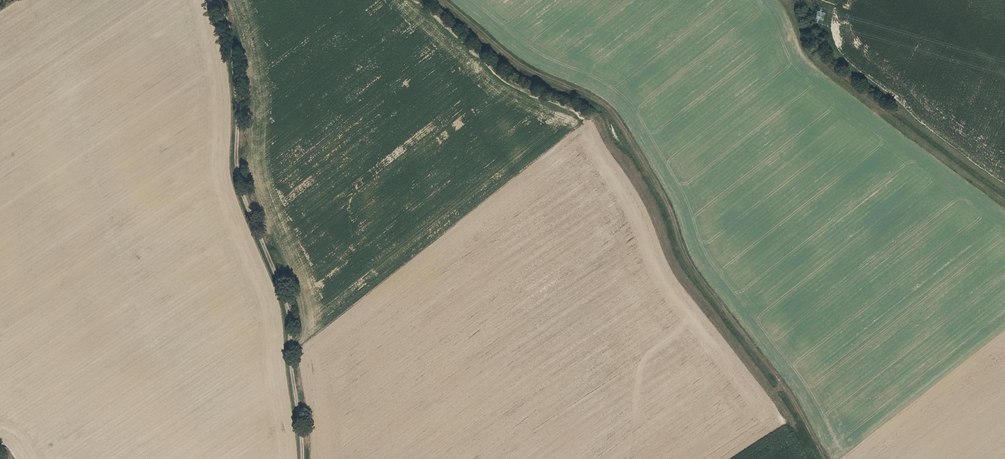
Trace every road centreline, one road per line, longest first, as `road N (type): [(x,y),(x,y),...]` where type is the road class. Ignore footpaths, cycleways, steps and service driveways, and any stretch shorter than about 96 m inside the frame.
road 1 (track): [(443,0),(519,64),(615,116),(665,200),(689,262),(777,378),(826,458)]
road 2 (track): [(222,0),(240,73),(237,158),(284,294),(306,458)]

